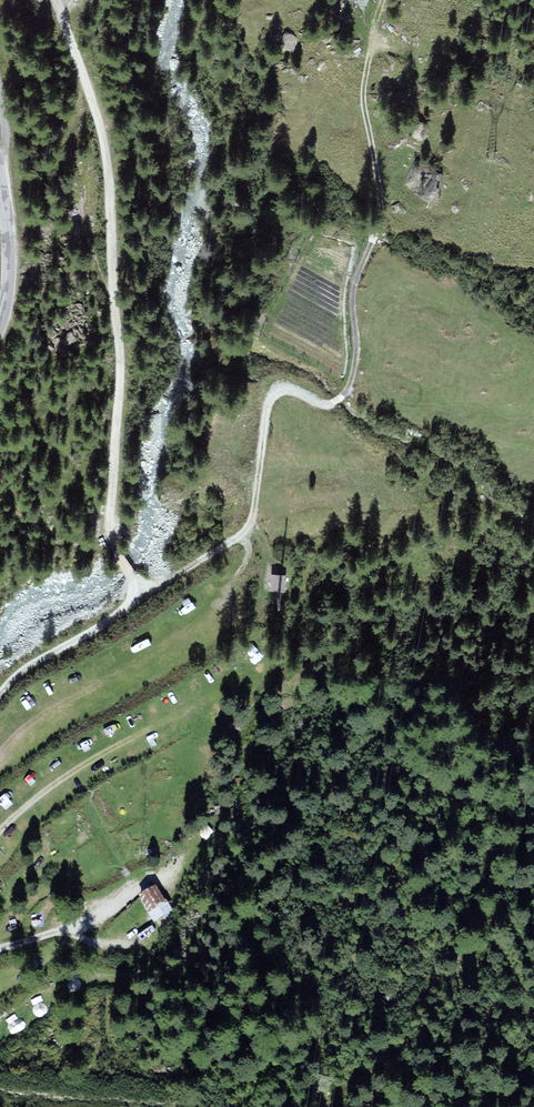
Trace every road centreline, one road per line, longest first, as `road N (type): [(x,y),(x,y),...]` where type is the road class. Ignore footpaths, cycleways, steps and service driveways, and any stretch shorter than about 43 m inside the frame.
road 1 (track): [(382,0),(363,93),(381,217),(353,297),(355,365),(345,393),(319,407),(284,391),(271,396),(253,520),(139,596)]
road 2 (track): [(0,762),(34,724),(203,621)]
road 3 (track): [(0,827),(53,782),(178,718)]
road 4 (tertiary): [(0,323),(9,263),(0,178)]

